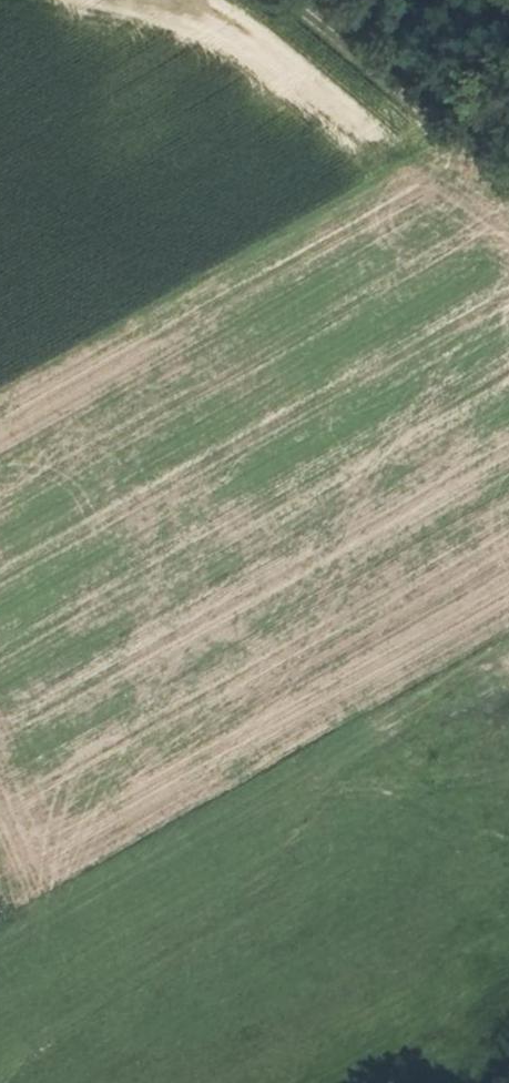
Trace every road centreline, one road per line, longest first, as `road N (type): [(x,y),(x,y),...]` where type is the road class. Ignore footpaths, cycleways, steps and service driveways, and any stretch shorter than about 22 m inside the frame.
road 1 (track): [(508,174),(412,108),(281,0)]

